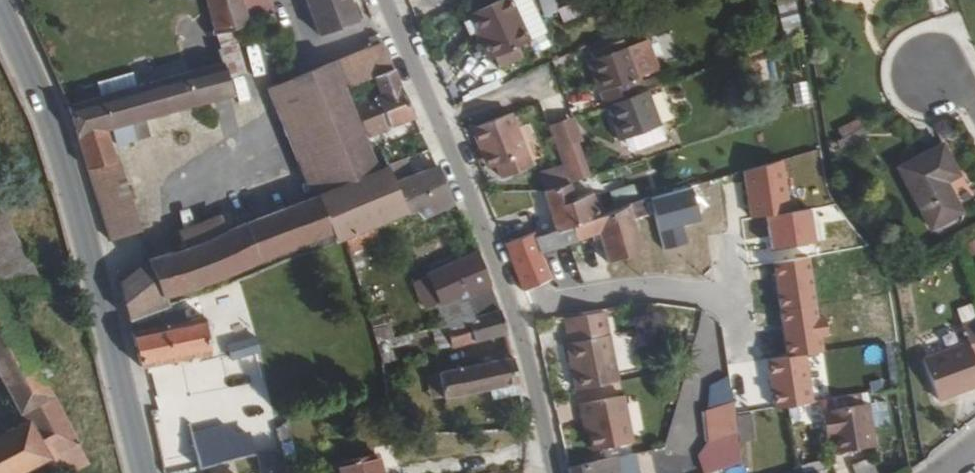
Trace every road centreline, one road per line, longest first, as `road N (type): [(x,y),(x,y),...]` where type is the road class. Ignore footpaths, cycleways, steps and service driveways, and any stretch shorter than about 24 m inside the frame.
road 1 (residential): [(553,472),(515,311),(384,0)]
road 2 (tertiary): [(143,472),(86,226),(56,132),(0,1)]

